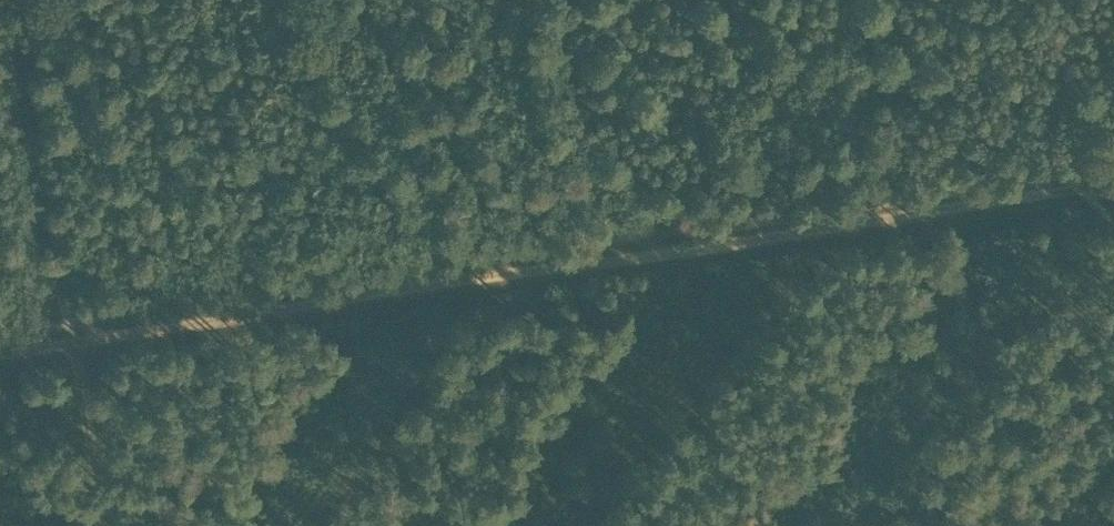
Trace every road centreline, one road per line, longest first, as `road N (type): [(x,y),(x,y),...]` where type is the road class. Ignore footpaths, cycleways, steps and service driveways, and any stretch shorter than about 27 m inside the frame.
road 1 (track): [(693,248),(519,279),(74,332)]
road 2 (track): [(1113,182),(693,248)]
road 3 (track): [(962,201),(963,316),(1001,525)]
road 4 (track): [(52,311),(0,0)]
road 5 (track): [(74,332),(103,525)]

